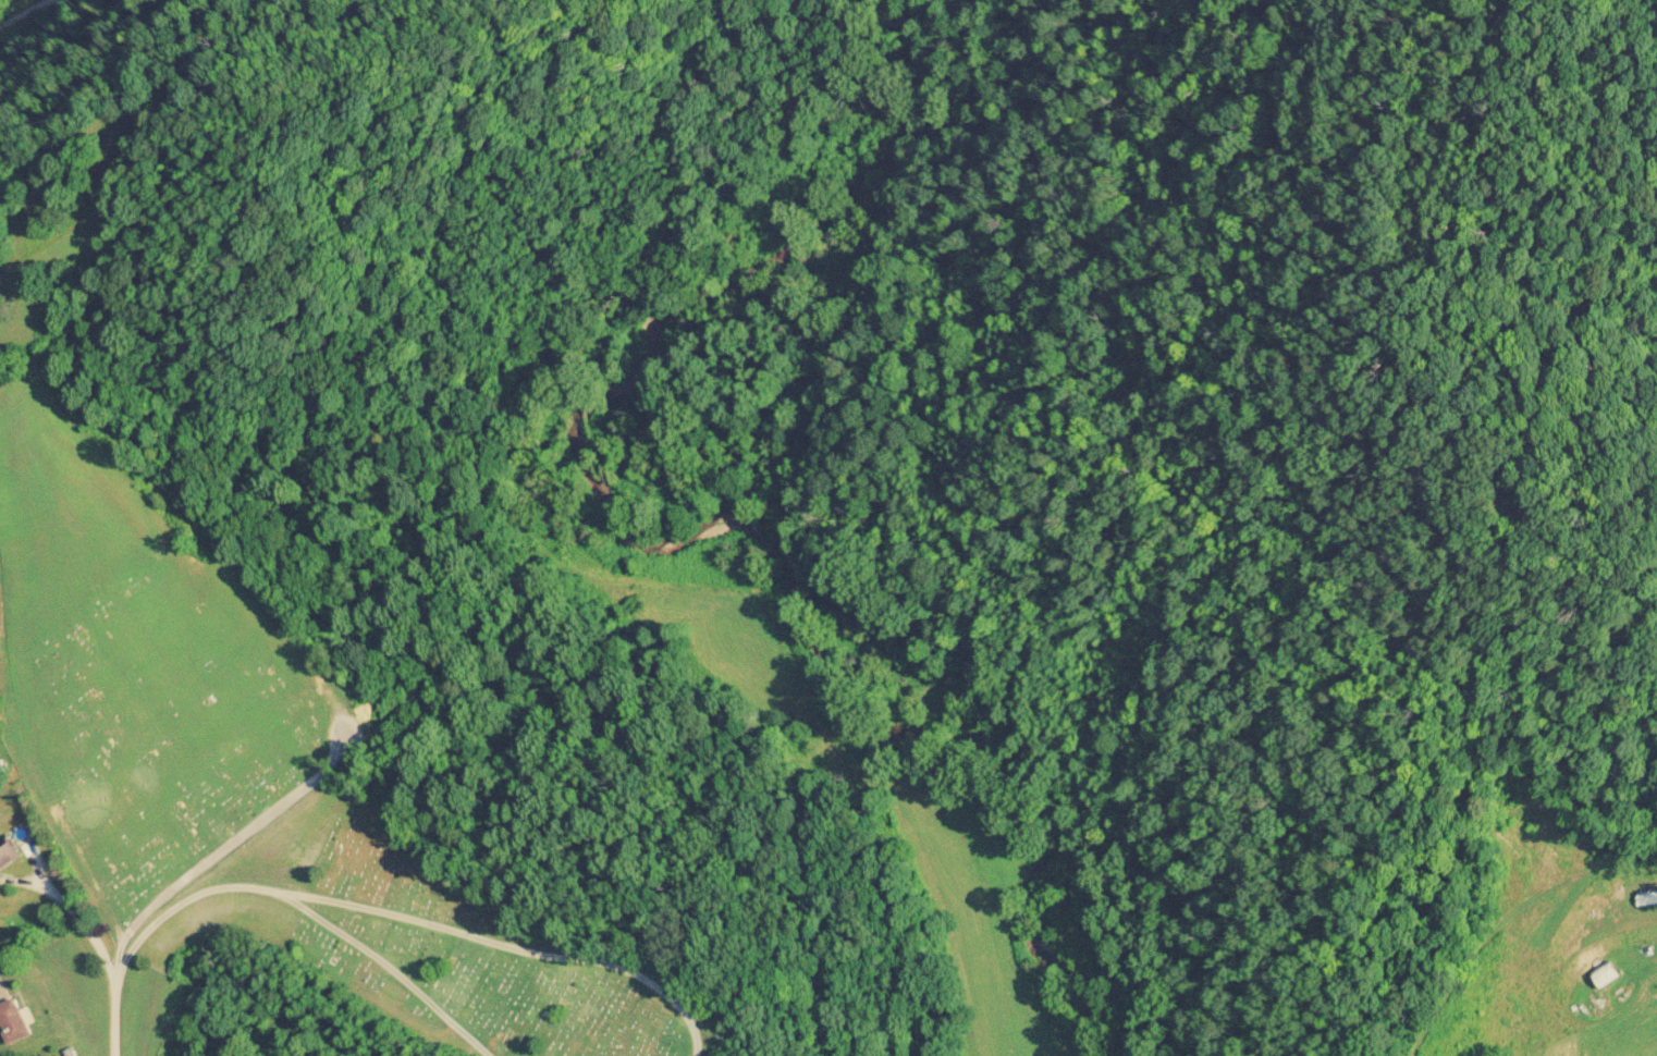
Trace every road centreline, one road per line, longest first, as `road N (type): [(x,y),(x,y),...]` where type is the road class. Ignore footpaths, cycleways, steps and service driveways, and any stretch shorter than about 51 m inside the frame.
road 1 (residential): [(504,1055),(367,949),(271,892),(237,889),(172,908),(134,943),(118,982),(117,1055)]
road 2 (residential): [(271,892),(496,925),(710,1003)]
road 3 (residential): [(0,77),(123,0)]

